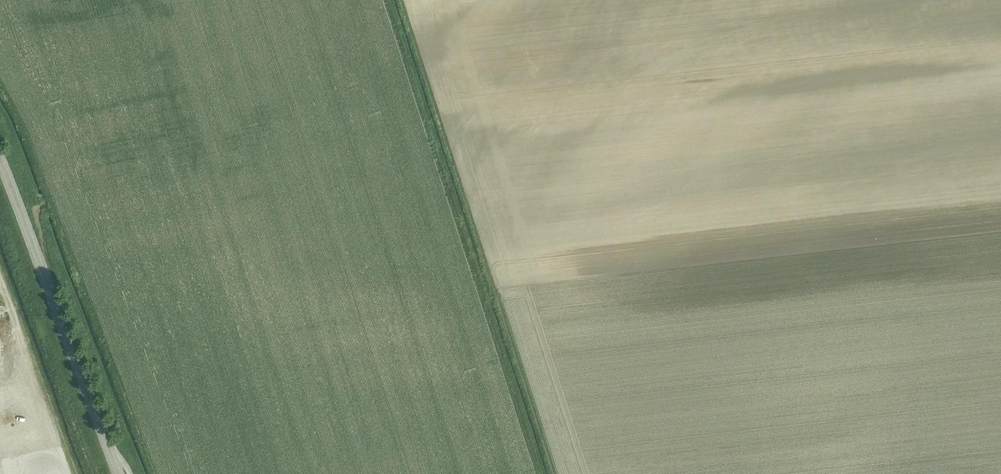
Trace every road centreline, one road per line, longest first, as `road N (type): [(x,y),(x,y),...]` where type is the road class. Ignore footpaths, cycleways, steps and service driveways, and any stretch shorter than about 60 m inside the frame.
road 1 (tertiary): [(119,473),(0,160)]

